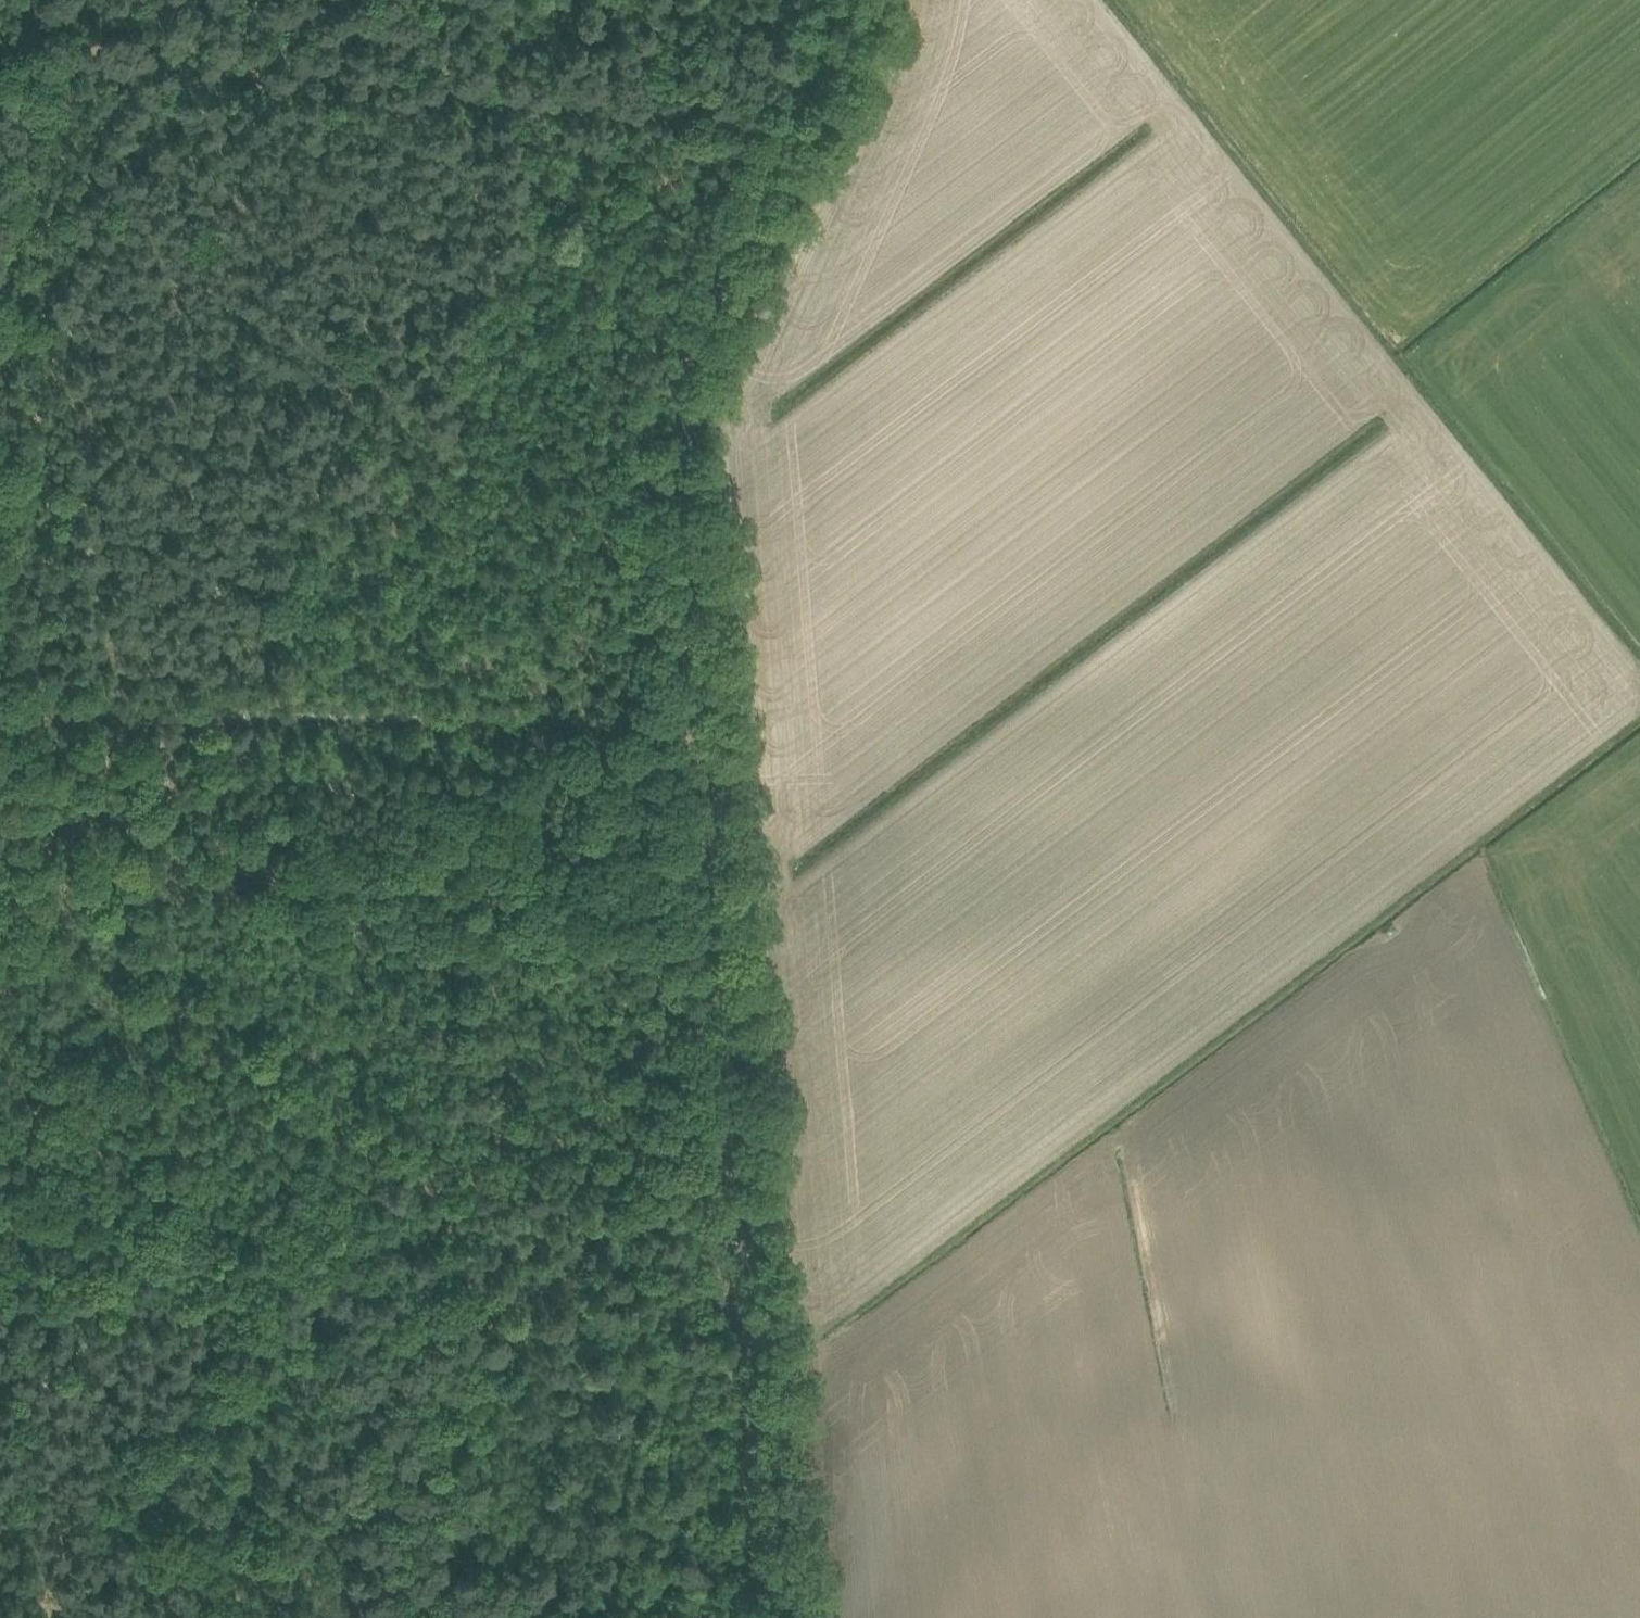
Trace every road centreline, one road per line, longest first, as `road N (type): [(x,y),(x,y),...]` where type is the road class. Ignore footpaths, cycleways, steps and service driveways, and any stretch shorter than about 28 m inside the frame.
road 1 (track): [(780,1617),(696,702),(307,707),(0,695)]
road 2 (track): [(696,702),(678,483),(689,372),(720,262),(827,0)]
road 3 (track): [(0,282),(28,0)]

